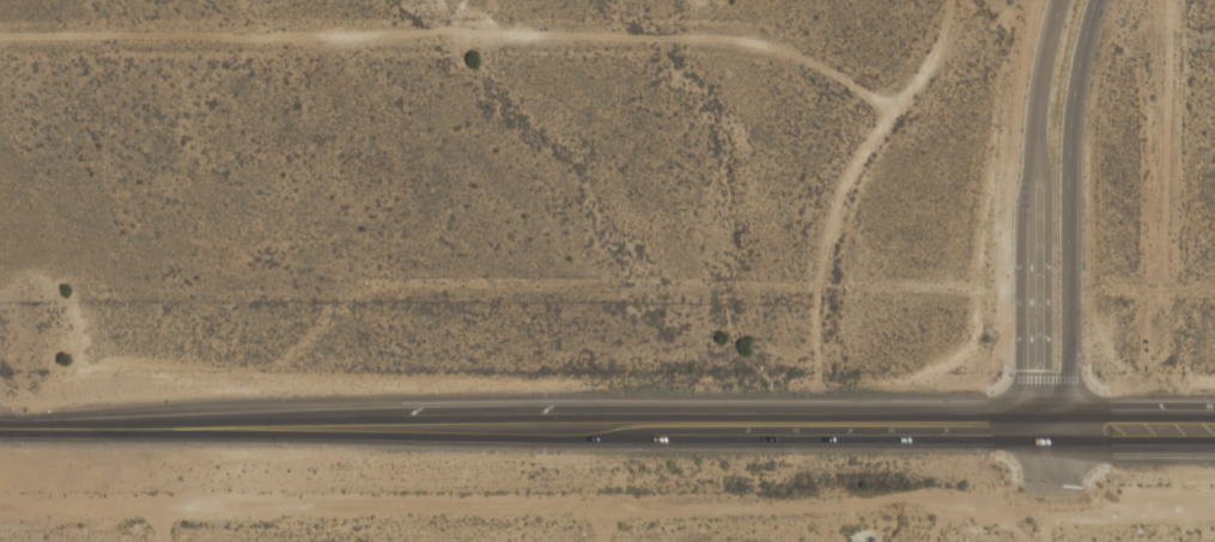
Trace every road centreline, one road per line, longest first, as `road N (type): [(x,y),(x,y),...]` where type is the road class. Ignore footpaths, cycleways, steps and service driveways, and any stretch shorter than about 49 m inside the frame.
road 1 (primary): [(1214,422),(0,417)]
road 2 (track): [(0,43),(724,43),(797,57),(892,123)]
road 3 (tertiary): [(1069,421),(1065,110),(1094,0)]
road 4 (tertiary): [(1057,0),(1035,111),(1033,420)]

